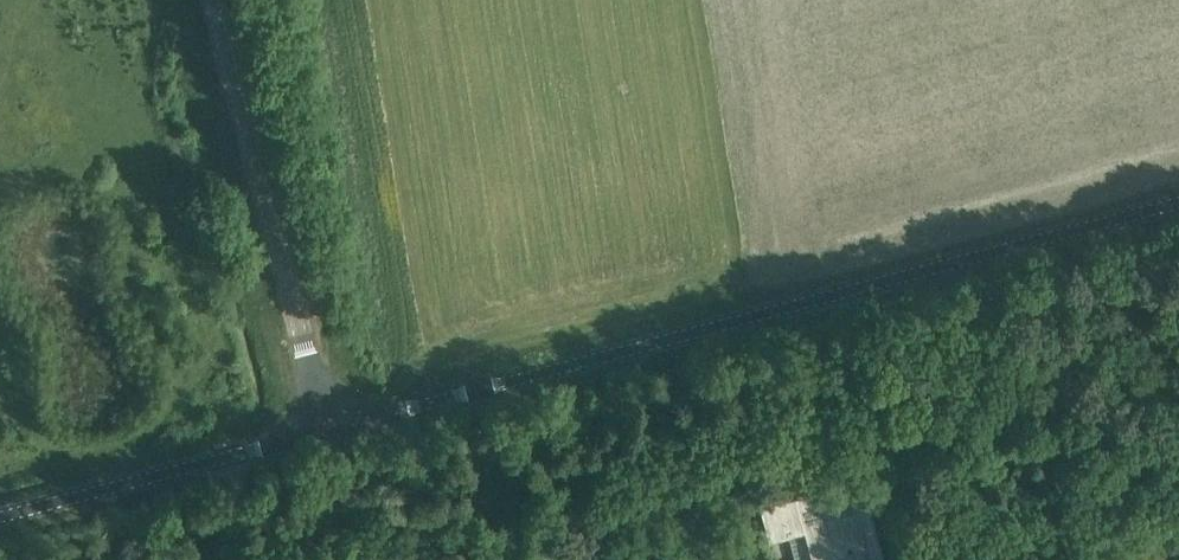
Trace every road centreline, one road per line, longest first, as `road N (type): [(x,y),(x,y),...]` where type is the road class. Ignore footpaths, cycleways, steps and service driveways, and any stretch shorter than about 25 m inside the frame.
road 1 (unclassified): [(326,429),(848,291)]
road 2 (unclassified): [(326,429),(210,0)]
road 3 (unclassified): [(848,291),(1178,202)]
road 4 (unclassified): [(0,518),(326,429)]
road 5 (unclassified): [(941,559),(848,291)]

